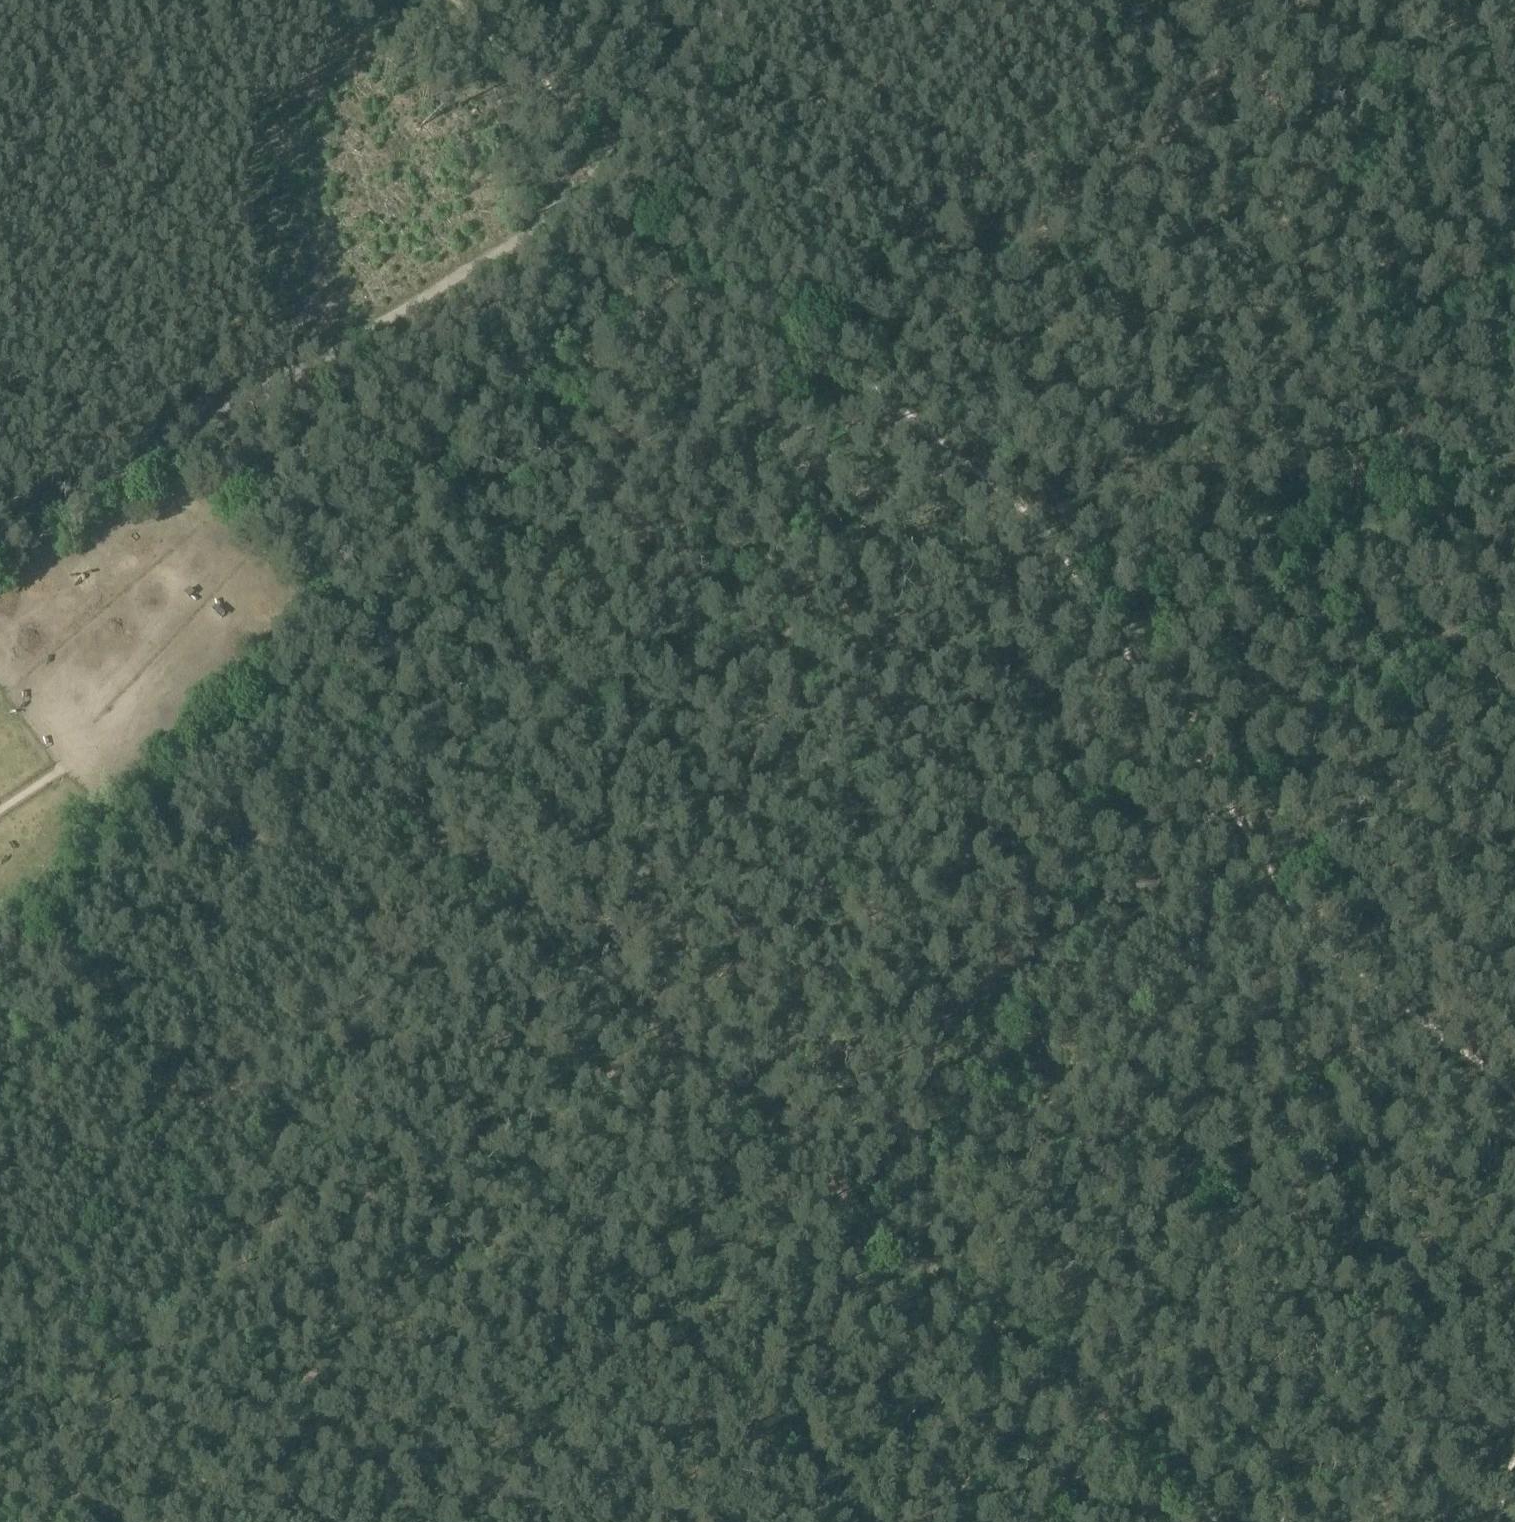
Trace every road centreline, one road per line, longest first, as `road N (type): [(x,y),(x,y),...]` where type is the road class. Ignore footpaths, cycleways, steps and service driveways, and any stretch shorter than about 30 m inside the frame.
road 1 (track): [(179,443),(531,228),(607,159),(730,0)]
road 2 (track): [(0,557),(179,443)]

